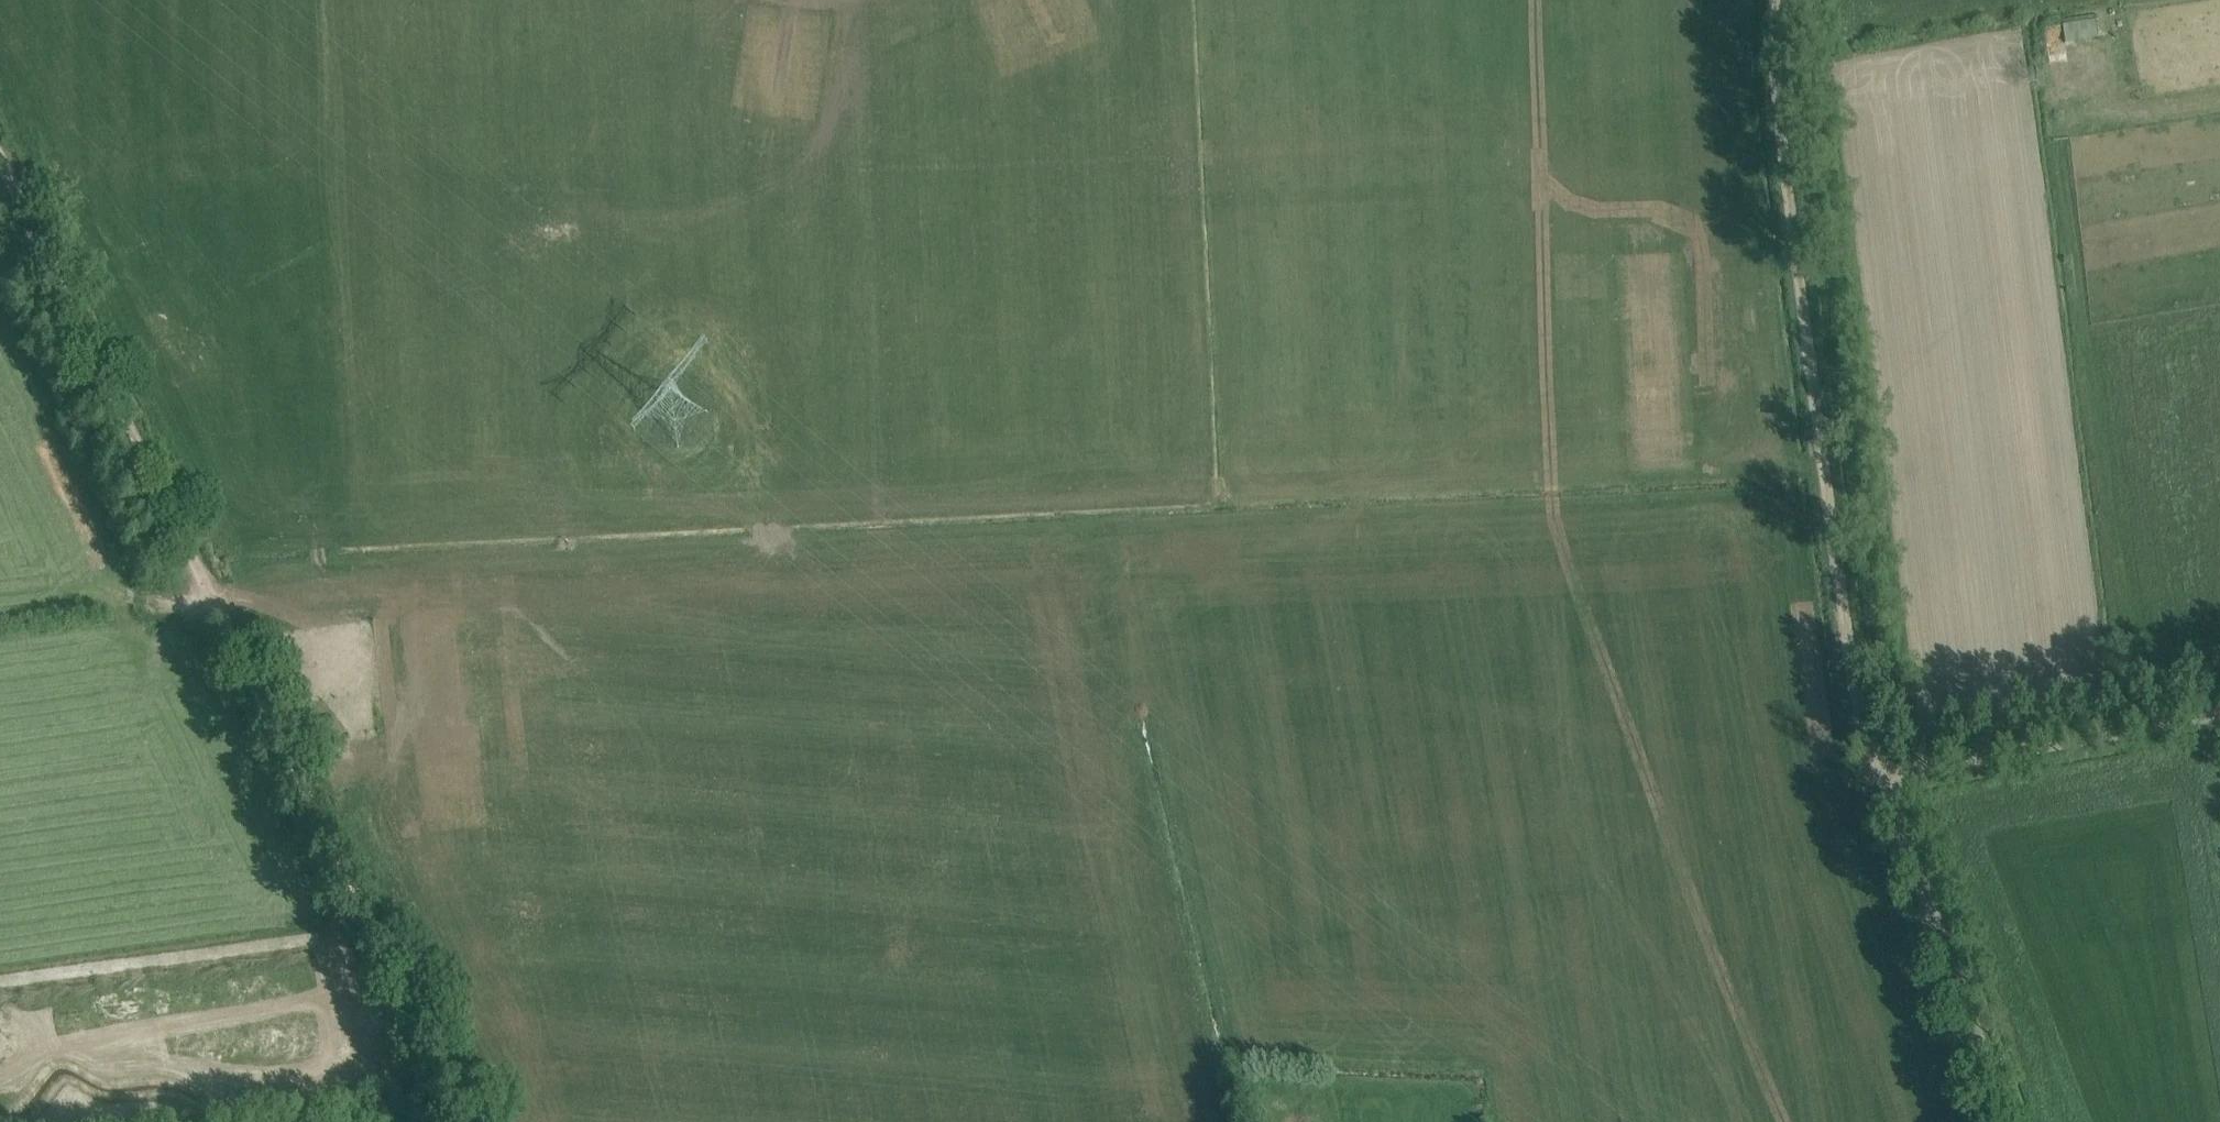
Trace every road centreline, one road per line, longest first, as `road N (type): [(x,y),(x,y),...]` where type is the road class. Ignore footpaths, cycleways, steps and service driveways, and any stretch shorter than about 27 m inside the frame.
road 1 (track): [(469,1121),(0,173)]
road 2 (track): [(1892,803),(1860,713),(1848,648),(1779,109),(1776,0)]
road 3 (unclassified): [(2010,1121),(1892,803),(1895,782),(1911,771),(2219,711)]

